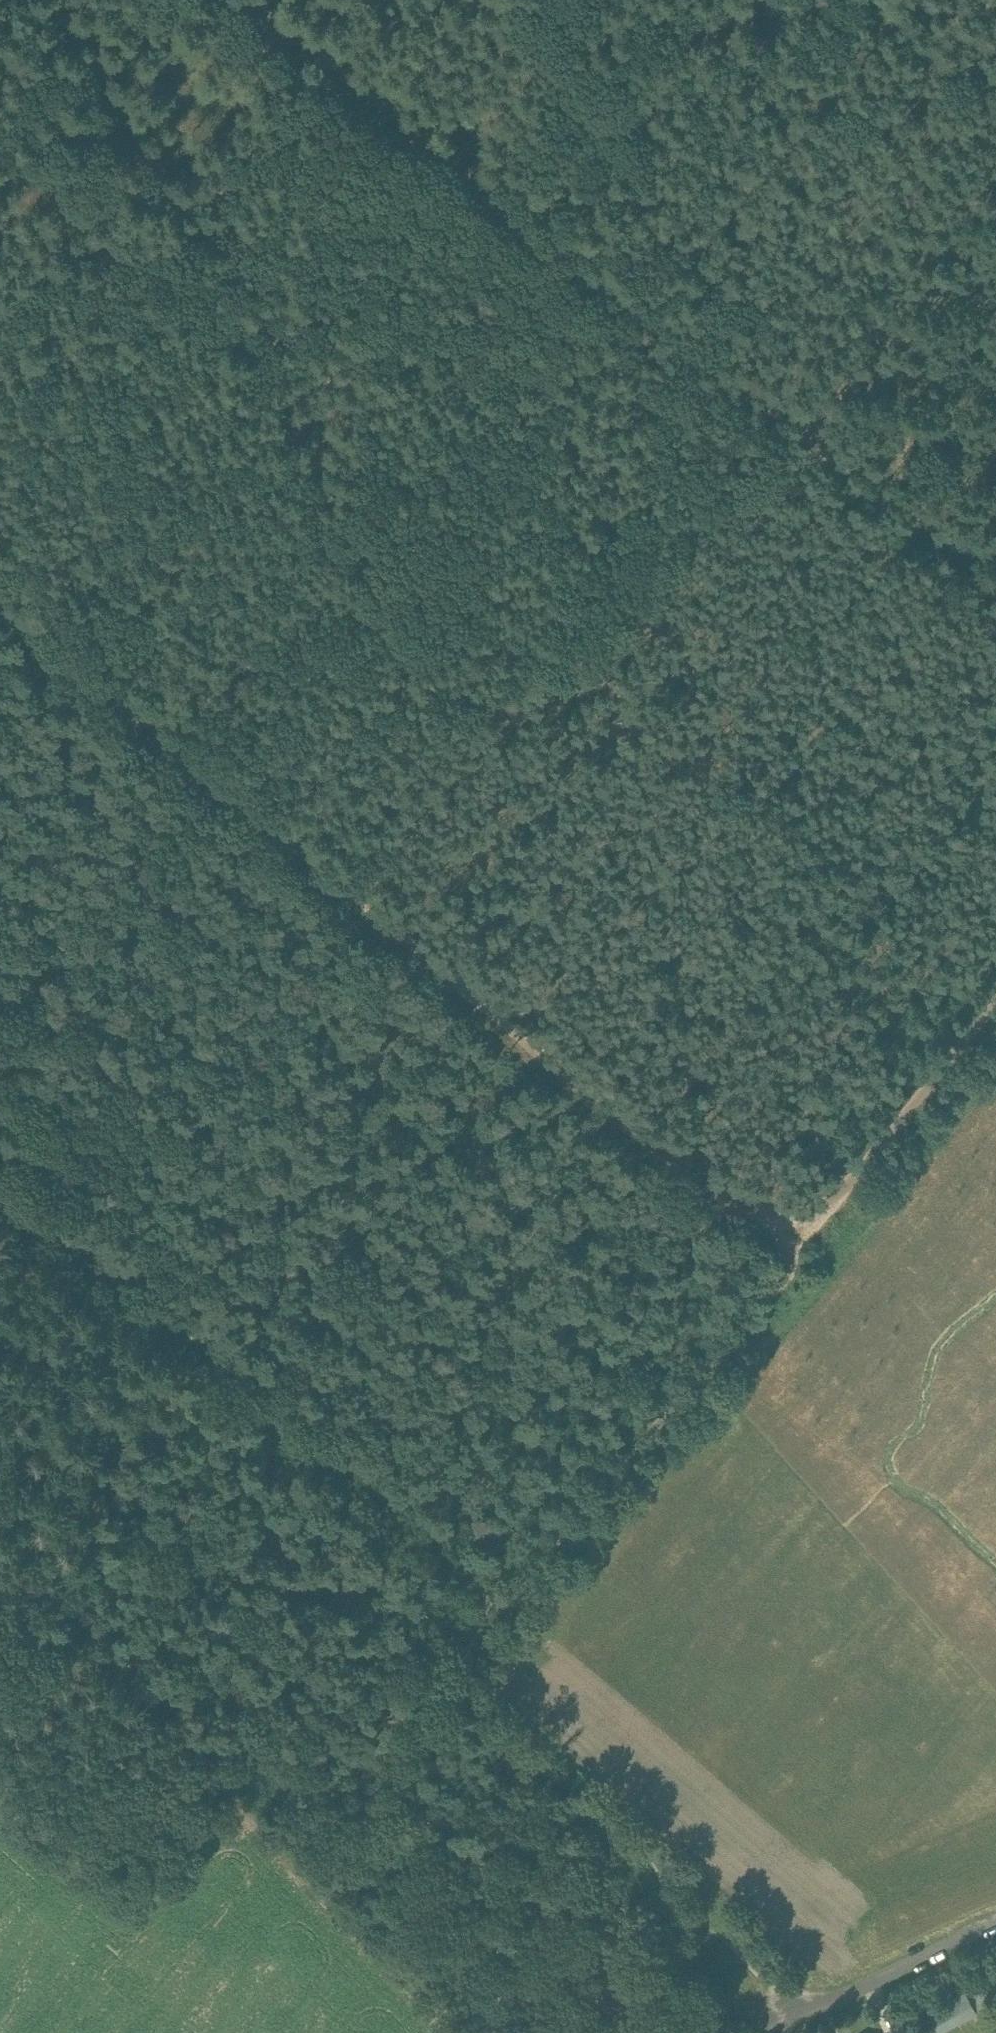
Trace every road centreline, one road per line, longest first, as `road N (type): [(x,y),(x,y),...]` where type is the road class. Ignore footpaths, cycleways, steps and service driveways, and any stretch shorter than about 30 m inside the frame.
road 1 (track): [(801,1255),(745,1223),(0,626)]
road 2 (track): [(995,610),(237,0)]
road 3 (track): [(995,1018),(757,1308),(676,1380),(502,1598)]
road 4 (unclassified): [(734,2032),(995,1926)]

